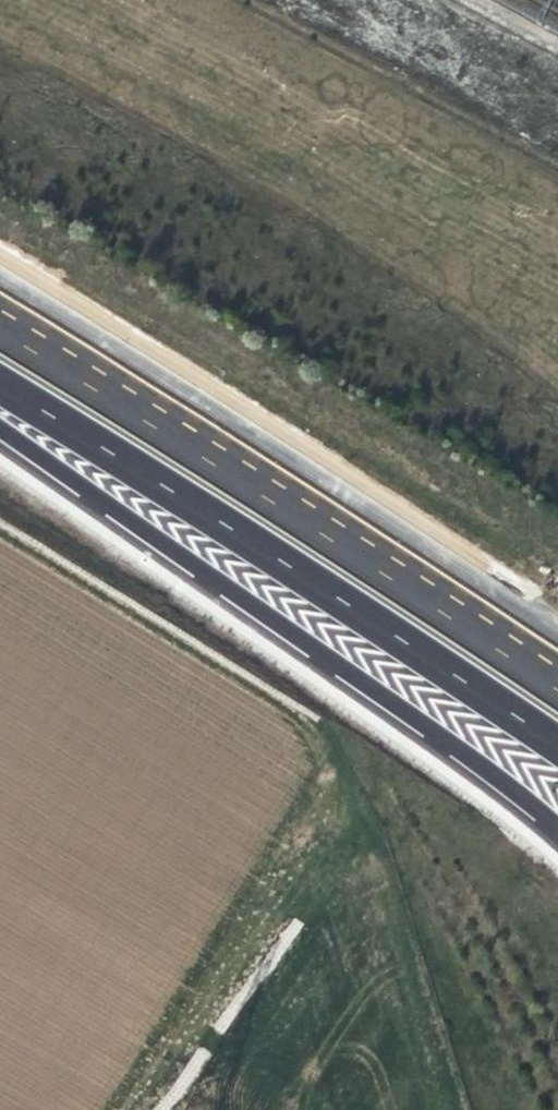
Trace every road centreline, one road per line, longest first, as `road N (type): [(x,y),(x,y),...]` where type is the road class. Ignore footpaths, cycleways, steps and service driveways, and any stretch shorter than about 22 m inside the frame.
road 1 (motorway): [(0,432),(353,676),(557,831)]
road 2 (motorway): [(0,386),(557,744)]
road 3 (motorway): [(516,653),(0,325)]

